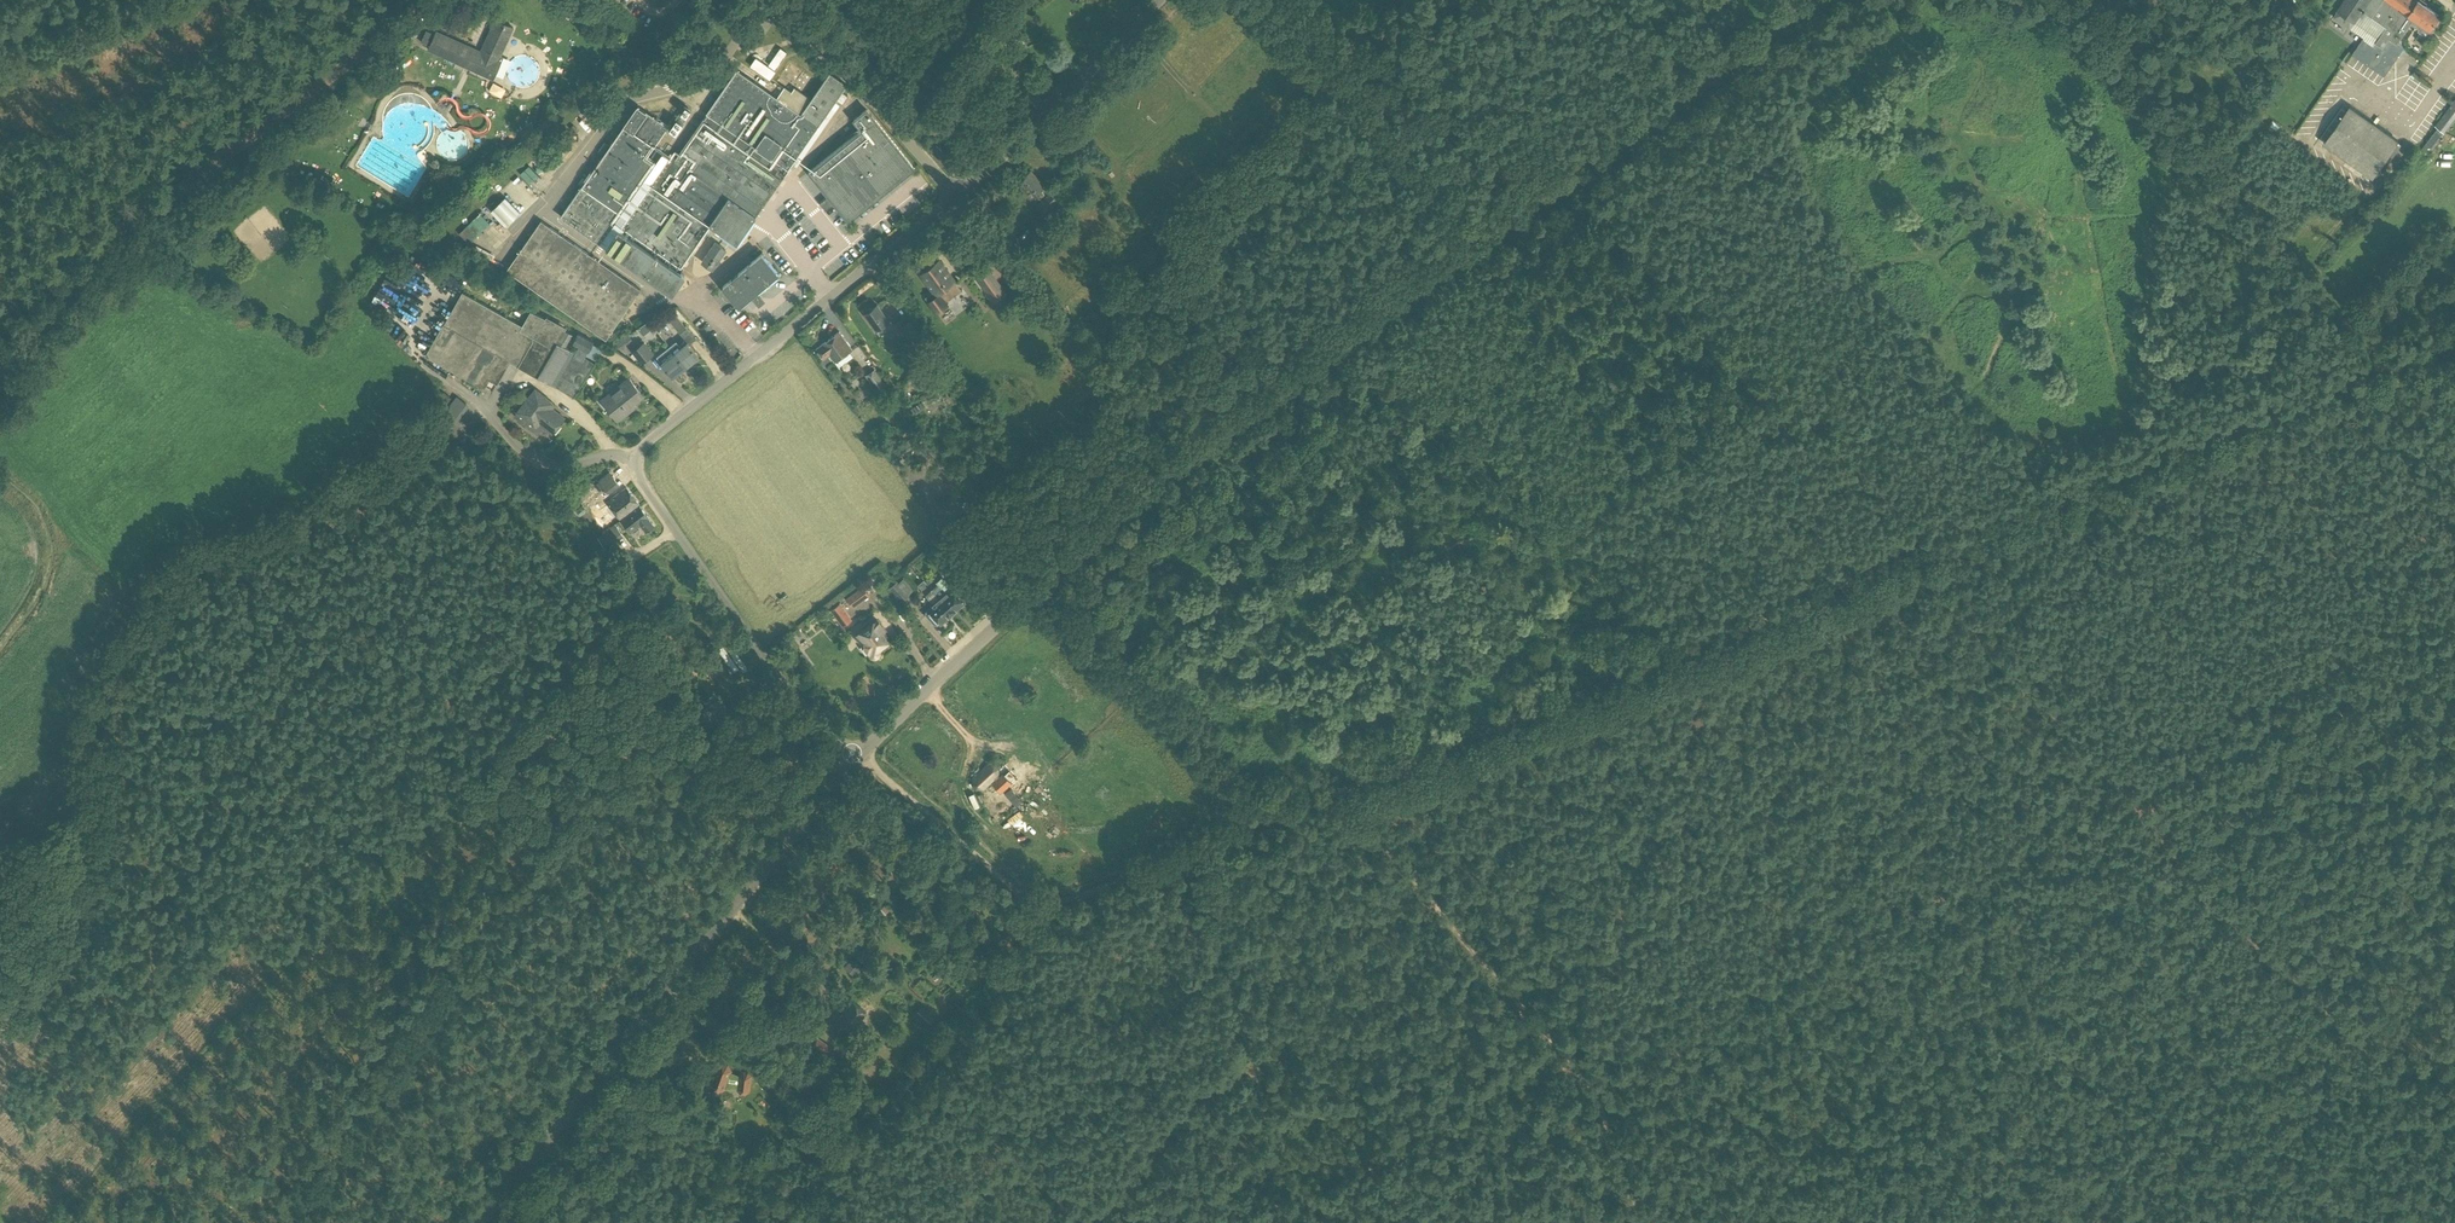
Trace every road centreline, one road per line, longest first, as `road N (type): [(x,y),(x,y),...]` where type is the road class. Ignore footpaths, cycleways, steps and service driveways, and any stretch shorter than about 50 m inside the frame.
road 1 (unclassified): [(859,755),(1215,434),(1818,0)]
road 2 (track): [(22,1222),(565,649)]
road 3 (unclassified): [(859,755),(784,685),(647,488),(639,452),(956,194)]
road 4 (track): [(1337,792),(1914,558)]
road 5 (unclassified): [(481,1222),(859,755)]
road 6 (unclassified): [(0,371),(142,216),(430,0)]
road 7 (track): [(859,755),(1018,889),(1047,900),(1077,896),(1337,792)]
road 8 (track): [(1914,558),(2390,367)]
road 9 (track): [(1337,792),(1572,1062)]
road 10 (unclassified): [(956,194),(1160,0)]
road 11 (unclassified): [(956,194),(786,0)]
road 12 (track): [(1578,1076),(1598,1111),(1604,1172),(1648,1222)]
road 13 (track): [(904,134),(1001,0)]

